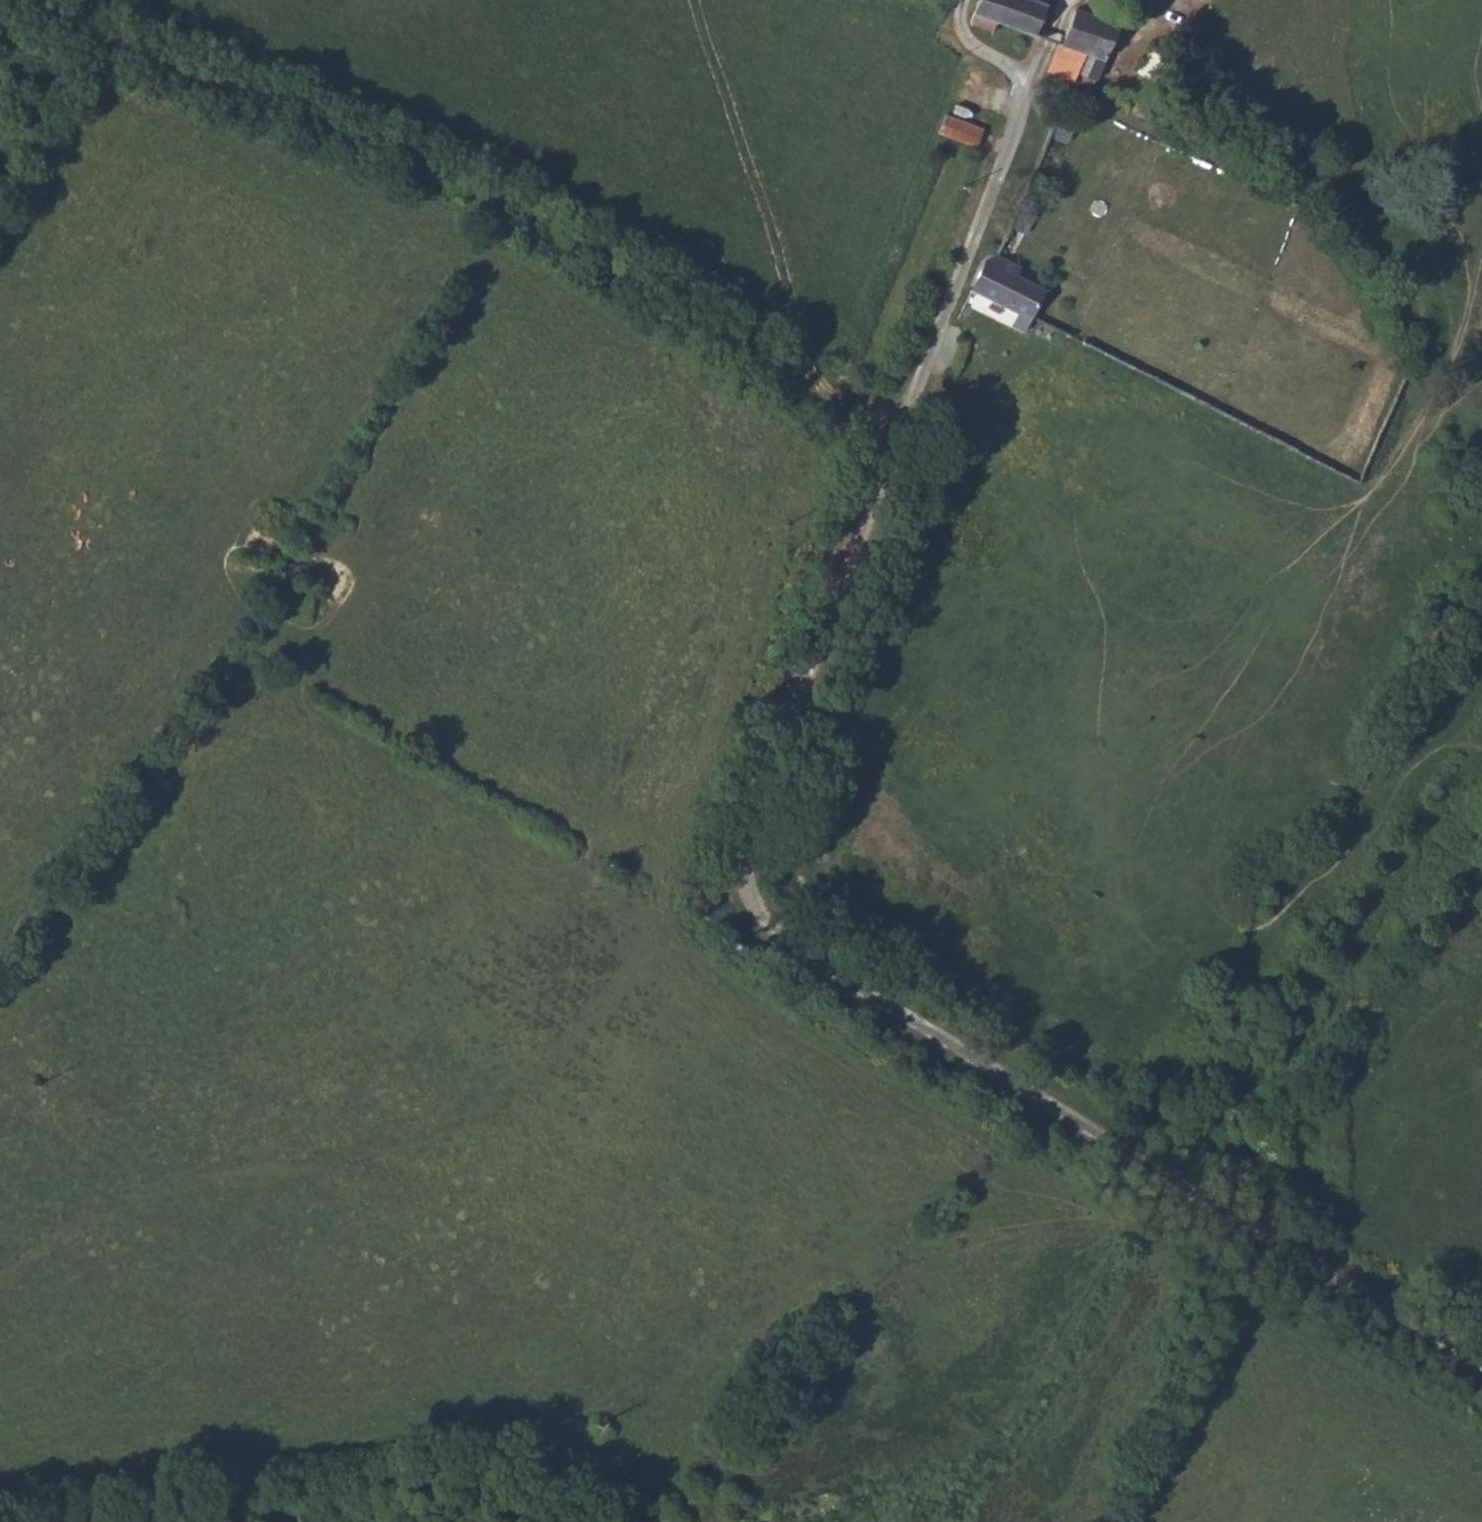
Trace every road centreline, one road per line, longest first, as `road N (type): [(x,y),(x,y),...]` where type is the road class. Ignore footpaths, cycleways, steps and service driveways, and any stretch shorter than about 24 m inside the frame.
road 1 (unclassified): [(1481,1370),(765,930),(746,894),(747,857),(894,478),(1038,67)]

